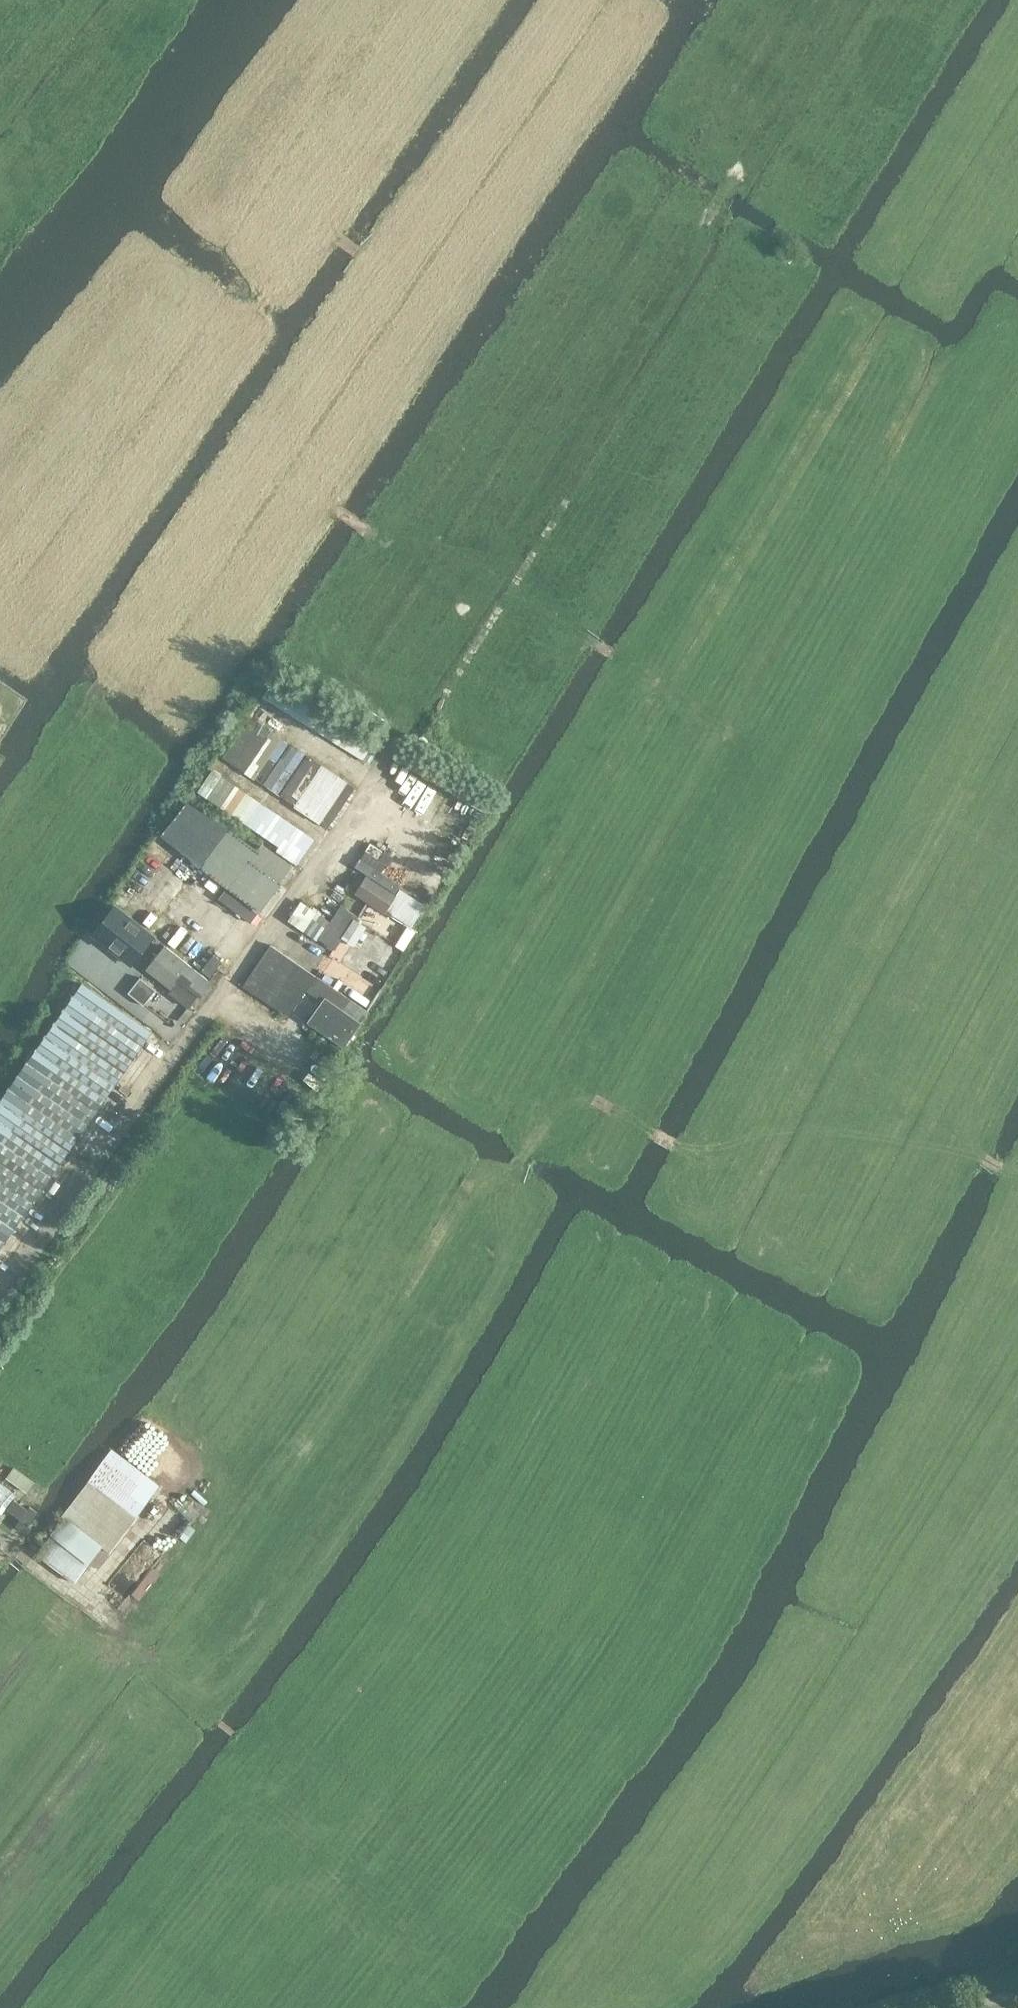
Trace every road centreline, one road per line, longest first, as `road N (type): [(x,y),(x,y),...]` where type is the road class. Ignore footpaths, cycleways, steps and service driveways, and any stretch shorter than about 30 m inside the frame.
road 1 (track): [(567,1093),(397,1375),(215,1631),(191,1652),(155,1657),(112,1620)]
road 2 (track): [(683,1152),(567,1093),(738,783),(739,736),(585,640)]
road 3 (track): [(368,529),(286,474),(274,423),(354,286),(359,256),(333,235)]
road 4 (track): [(683,1152),(745,1098),(799,1075),(980,1154)]
road 5 (track): [(368,529),(585,640)]

